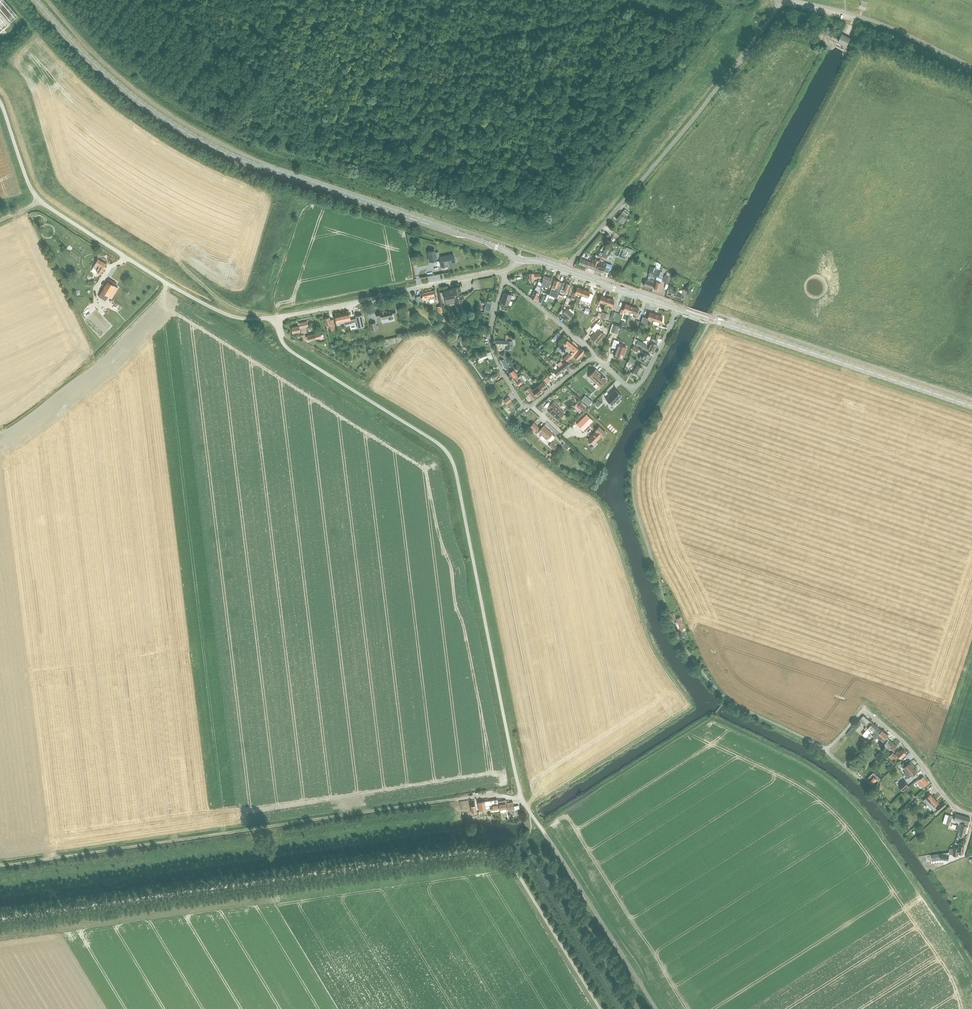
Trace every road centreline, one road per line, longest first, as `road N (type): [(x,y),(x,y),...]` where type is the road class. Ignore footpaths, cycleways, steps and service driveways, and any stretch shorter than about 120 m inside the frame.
road 1 (unclassified): [(600,1008),(521,879),(488,852),(0,918)]
road 2 (unclassified): [(521,800),(449,455),(299,356),(282,342),(277,316)]
road 3 (secondary): [(518,258),(221,152),(122,87),(36,0)]
road 4 (unclassified): [(0,864),(463,798),(521,800)]
road 5 (unclassified): [(277,316),(216,310),(39,200),(0,103)]
road 6 (secondary): [(971,406),(677,309)]
road 7 (residential): [(971,815),(953,806),(907,745),(864,709),(826,752),(862,781)]
road 8 (unclassified): [(657,1008),(521,800)]
road 9 (unclassified): [(635,188),(781,0)]
road 10 (residential): [(277,316),(503,271)]
road 11 (unclassified): [(971,68),(893,29),(793,0)]
road 12 (residential): [(531,406),(523,406),(491,347),(503,281)]
road 13 (residential): [(594,356),(637,385),(677,309)]

